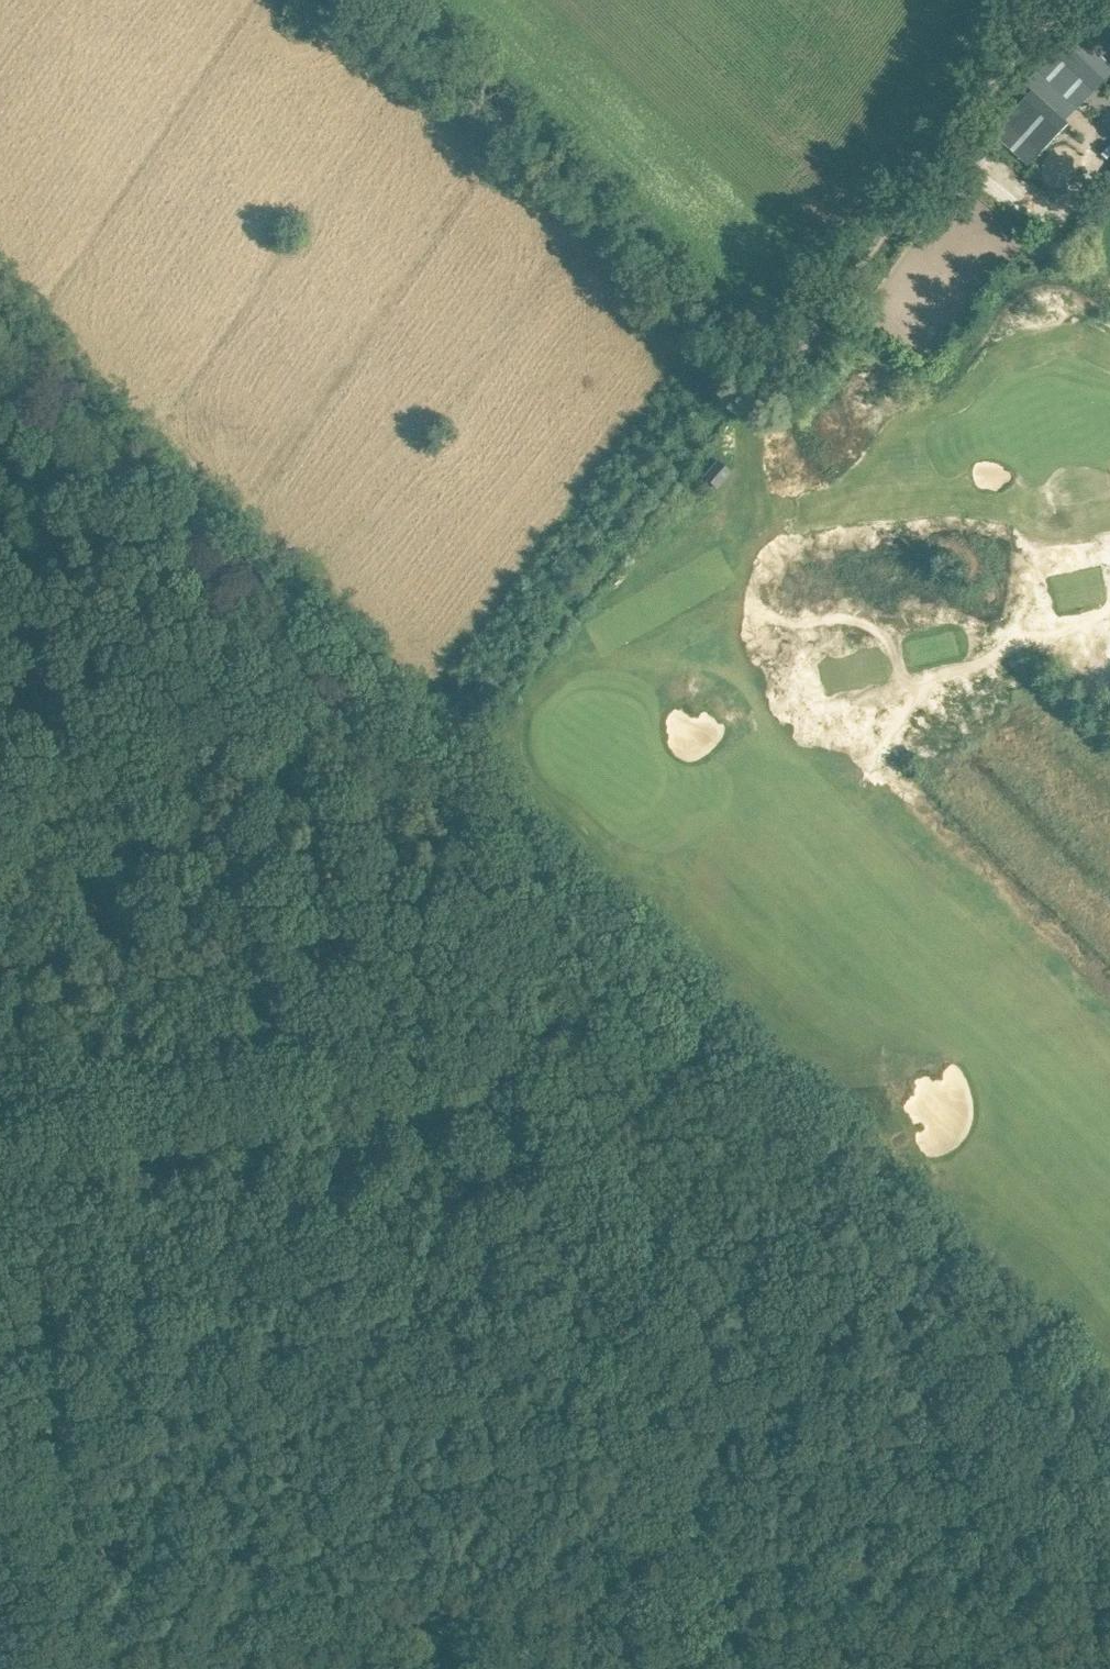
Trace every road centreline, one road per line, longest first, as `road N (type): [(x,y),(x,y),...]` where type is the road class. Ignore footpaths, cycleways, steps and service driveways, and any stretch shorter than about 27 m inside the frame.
road 1 (track): [(388,0),(741,337),(793,340),(1042,0)]

